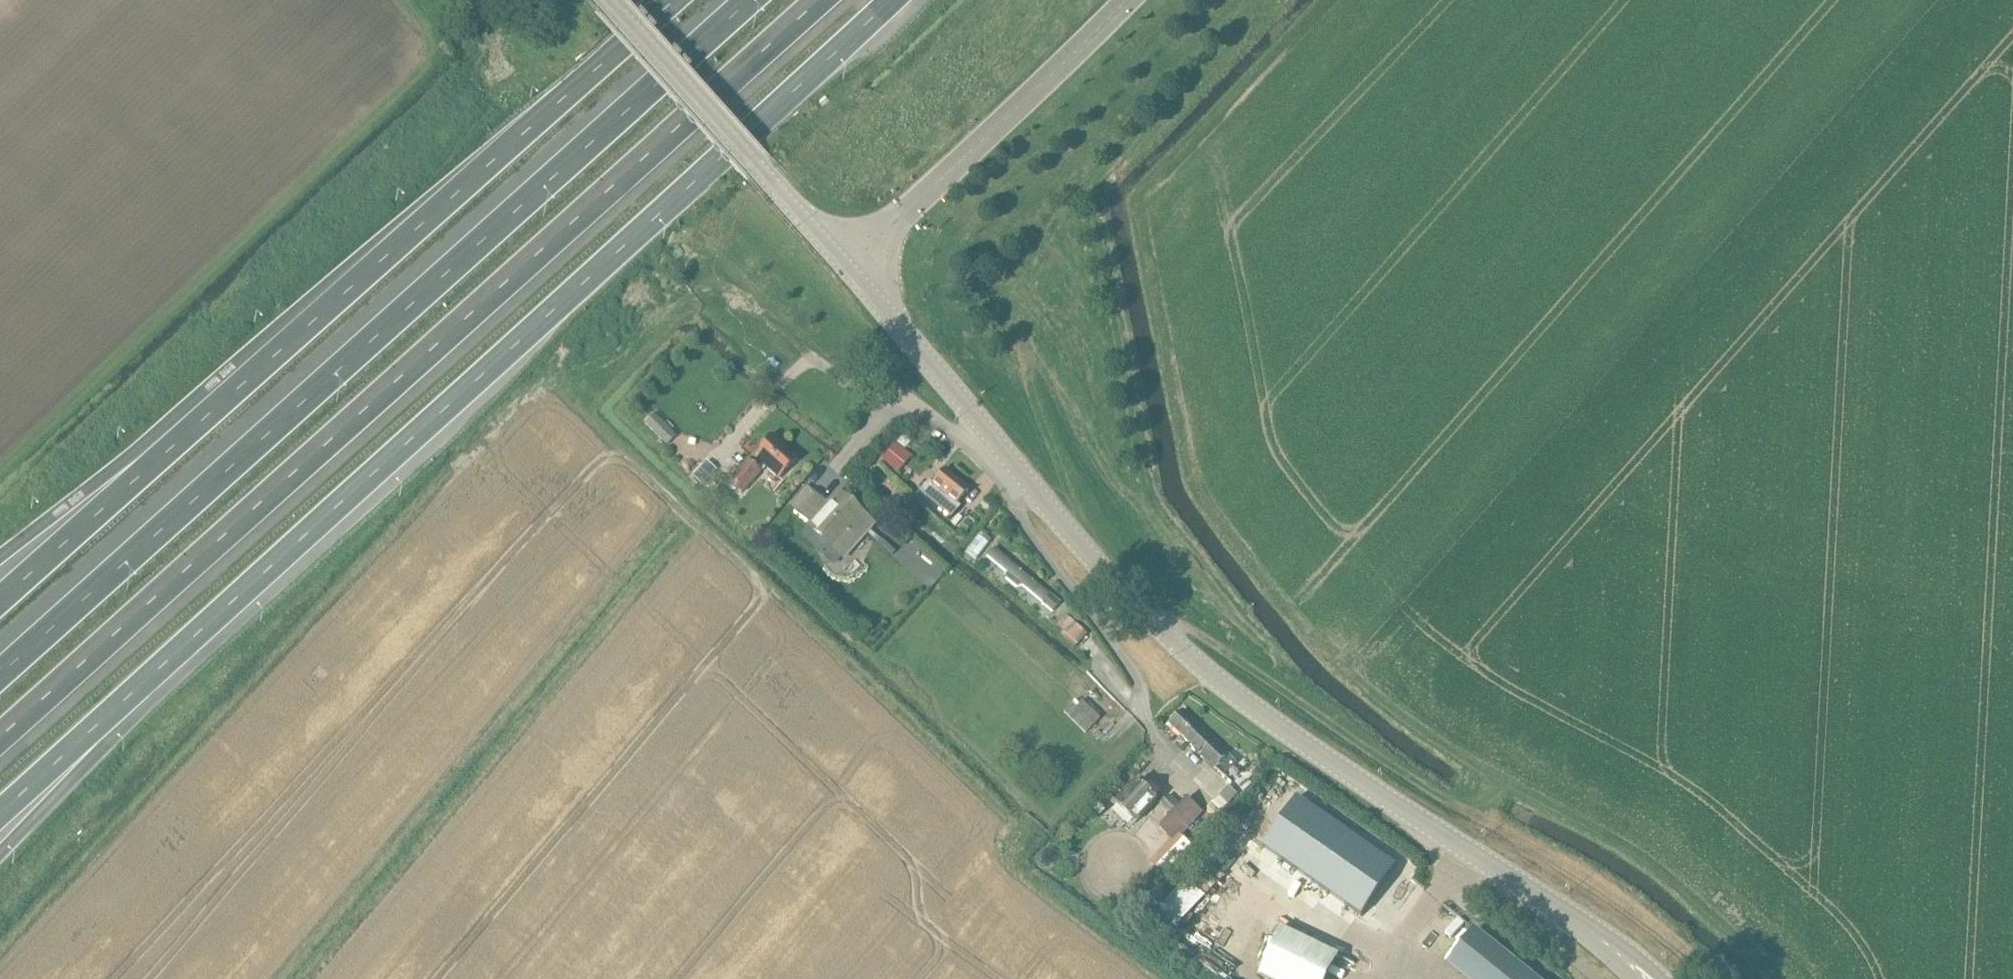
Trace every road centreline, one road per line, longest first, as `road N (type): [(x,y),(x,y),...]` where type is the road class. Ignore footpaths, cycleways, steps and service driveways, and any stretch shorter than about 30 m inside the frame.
road 1 (motorway): [(0,813),(891,0)]
road 2 (motorway): [(0,736),(820,0)]
road 3 (motorway): [(749,0),(0,674)]
road 4 (motorway): [(674,0),(0,600)]
road 5 (tertiary): [(1459,847),(1208,673),(1092,561),(1007,456)]
road 6 (residential): [(1007,456),(1027,530),(1127,663),(1156,740),(1203,788)]
road 7 (unclassified): [(845,268),(1129,0)]
road 8 (tertiary): [(845,268),(605,0)]
road 9 (tertiary): [(1007,456),(845,268)]
road 10 (tertiary): [(1646,978),(1459,847)]
road 11 (residential): [(812,353),(966,442),(1007,456)]
road 12 (residential): [(1459,847),(1449,899),(1546,978)]

